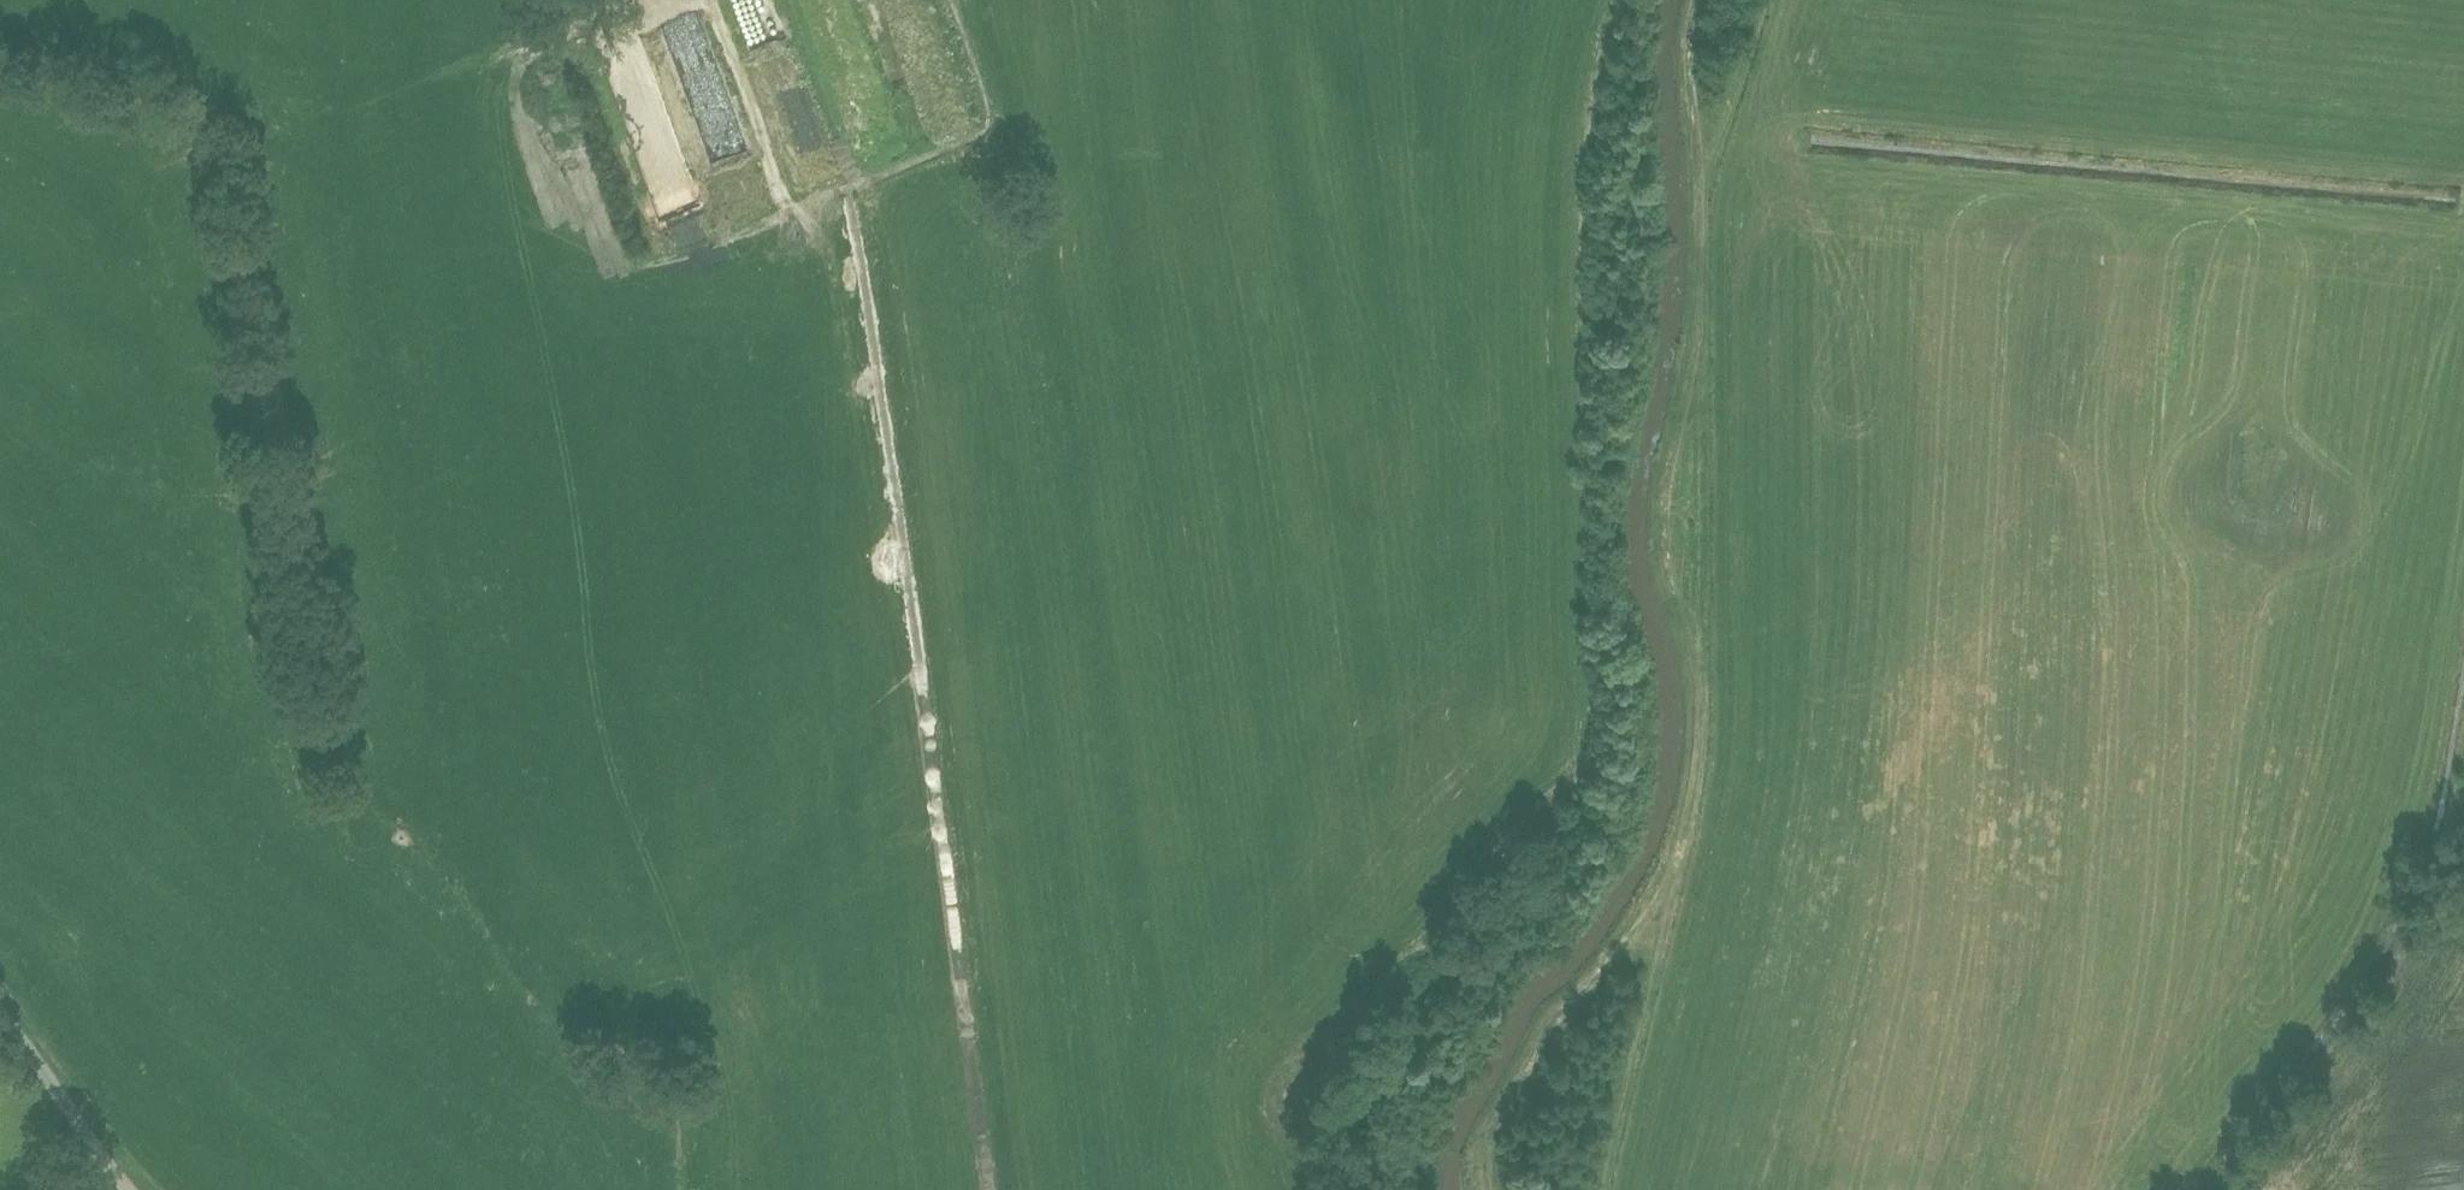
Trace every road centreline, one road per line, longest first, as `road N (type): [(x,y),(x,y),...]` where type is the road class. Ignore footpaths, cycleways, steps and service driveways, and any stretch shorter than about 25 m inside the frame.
road 1 (track): [(1764,0),(1698,197)]
road 2 (unclassified): [(0,1021),(118,1189)]

